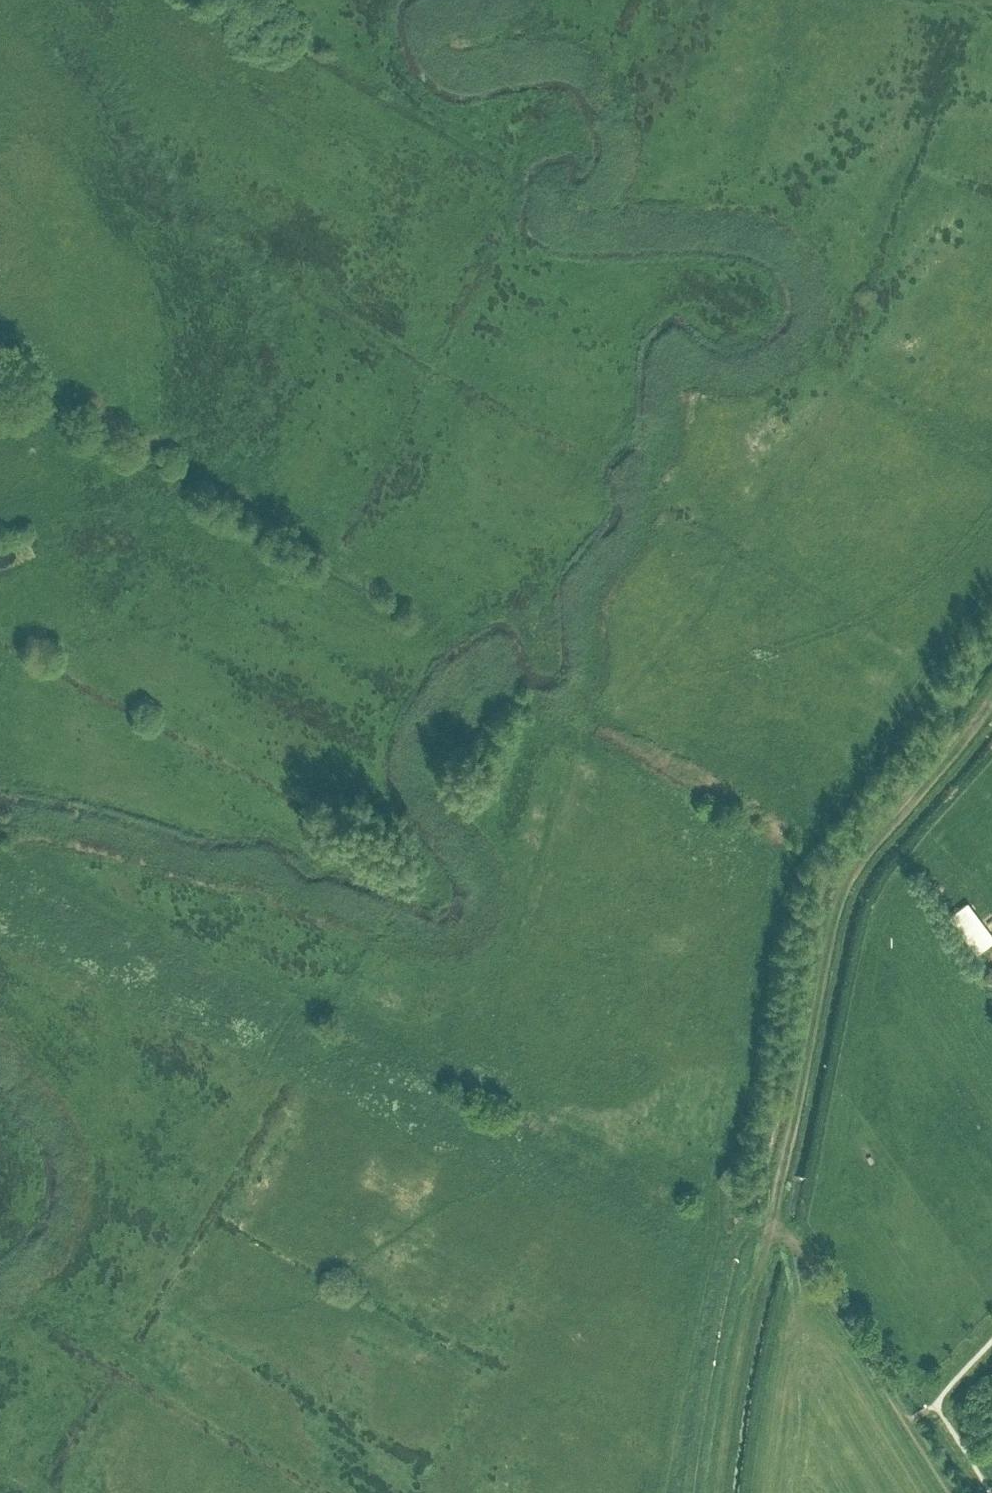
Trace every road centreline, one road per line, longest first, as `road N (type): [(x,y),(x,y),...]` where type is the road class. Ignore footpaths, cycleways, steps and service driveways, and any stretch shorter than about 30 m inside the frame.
road 1 (track): [(991,702),(861,861),(841,902),(774,1219)]
road 2 (track): [(956,1492),(800,1240),(774,1219)]
road 3 (track): [(721,1492),(774,1219)]

